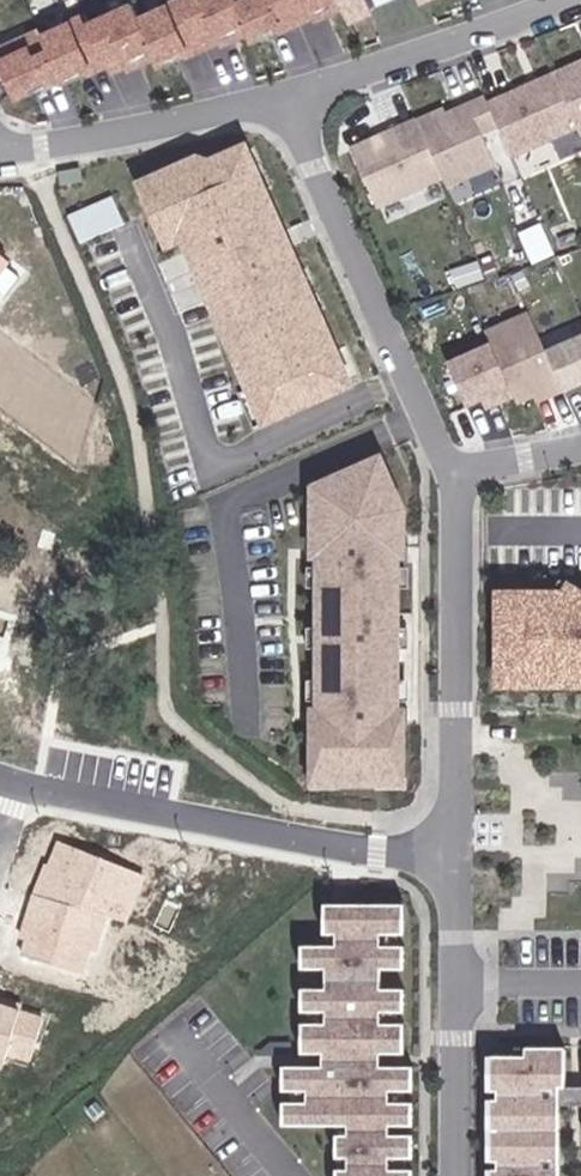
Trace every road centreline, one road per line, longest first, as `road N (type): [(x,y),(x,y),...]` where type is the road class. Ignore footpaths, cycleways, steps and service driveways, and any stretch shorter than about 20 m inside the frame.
road 1 (residential): [(473,857),(29,778)]
road 2 (residential): [(302,95),(422,380),(473,469)]
road 3 (residential): [(473,469),(473,857)]
road 4 (residential): [(8,143),(56,144),(302,95)]
road 5 (residential): [(302,95),(564,0)]
road 6 (residential): [(474,982),(469,1175)]
road 7 (residential): [(473,857),(474,982)]

